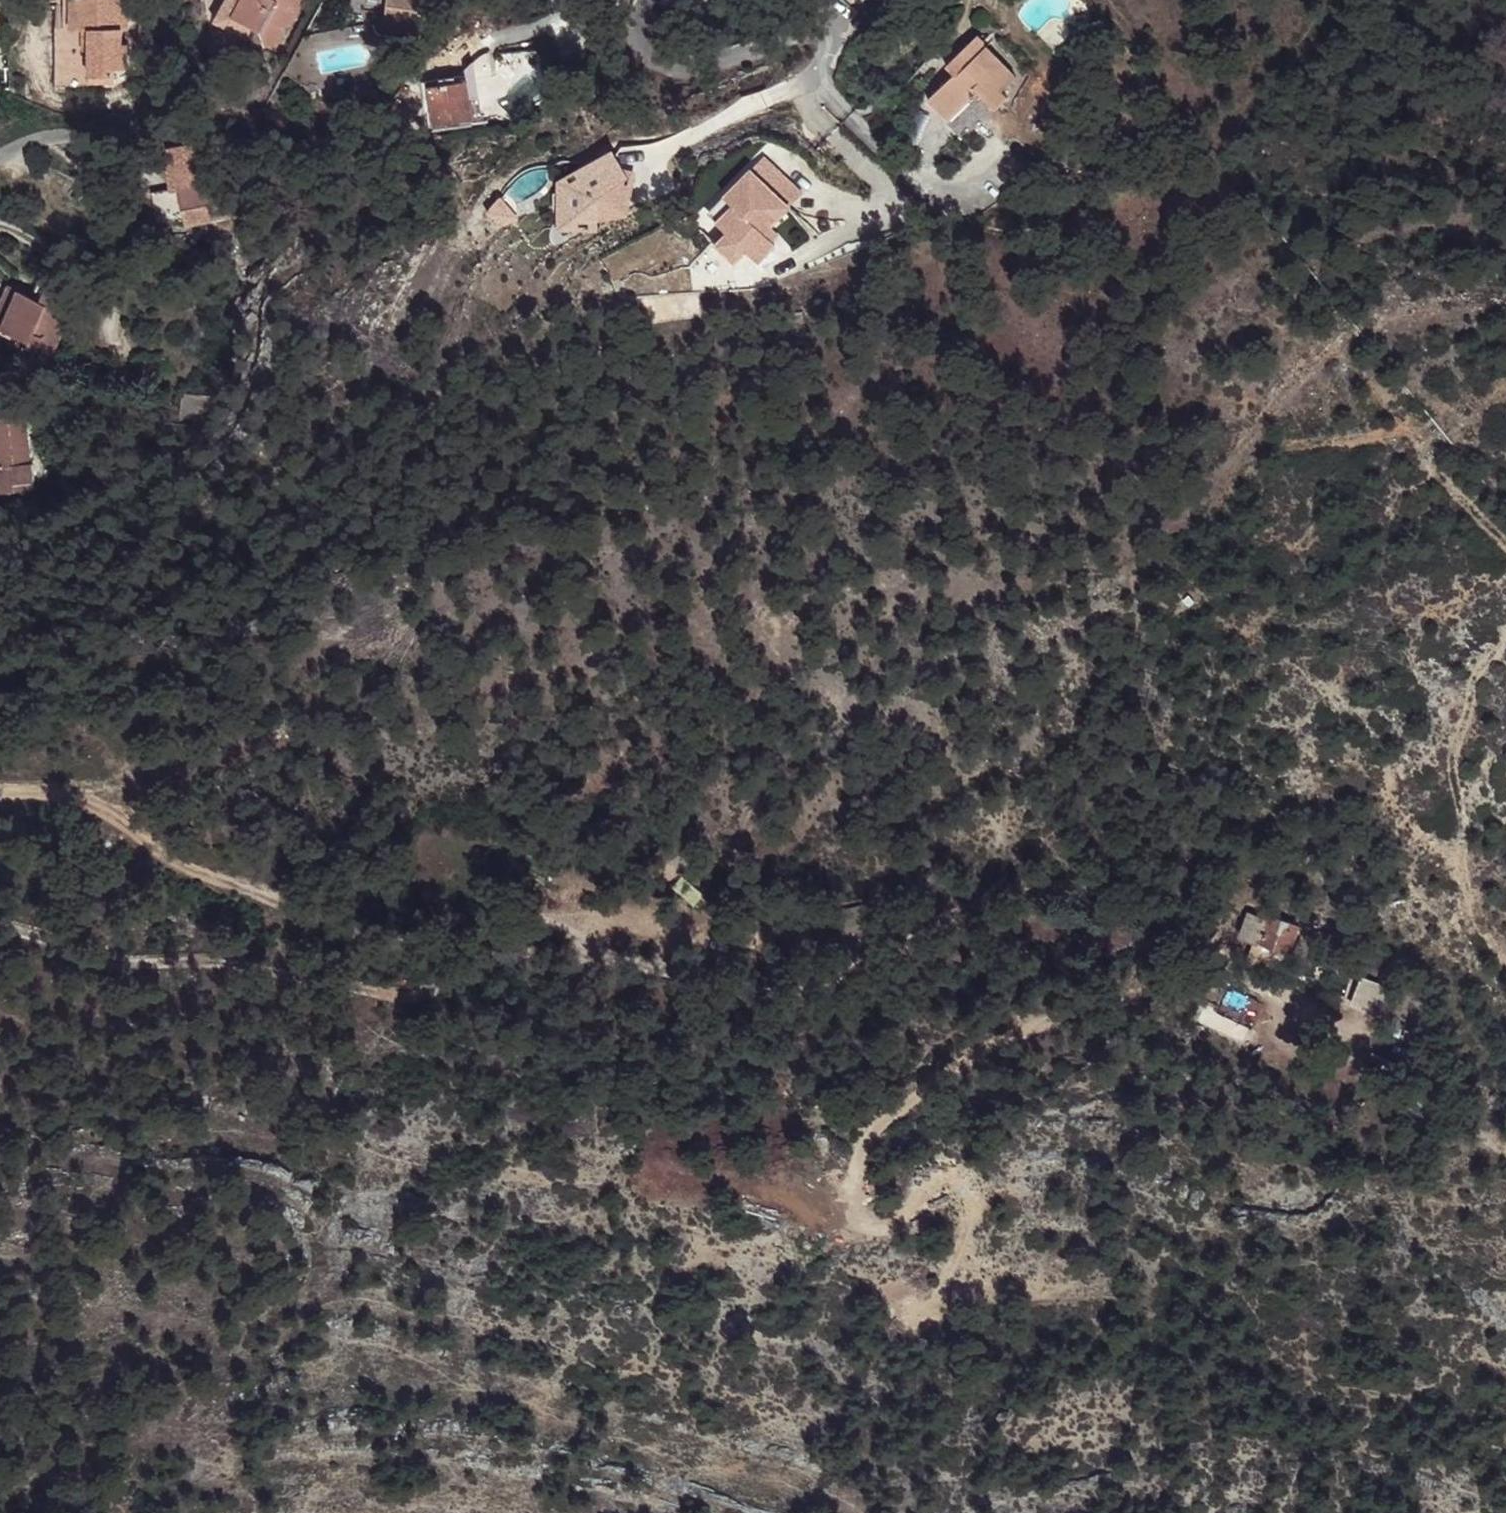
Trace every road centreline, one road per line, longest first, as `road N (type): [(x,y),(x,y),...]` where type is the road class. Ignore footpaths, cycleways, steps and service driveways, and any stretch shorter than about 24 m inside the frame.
road 1 (track): [(0,924),(101,959),(218,966),(425,999)]
road 2 (residential): [(647,0),(639,14),(656,60),(727,61),(810,21),(837,37),(814,82),(849,115)]

